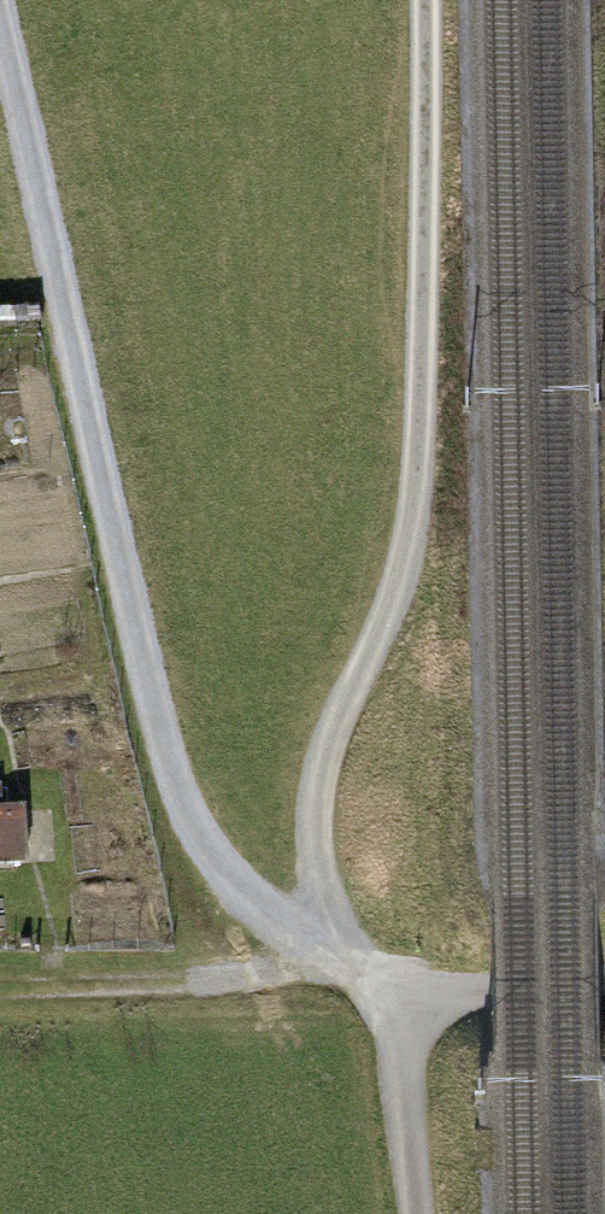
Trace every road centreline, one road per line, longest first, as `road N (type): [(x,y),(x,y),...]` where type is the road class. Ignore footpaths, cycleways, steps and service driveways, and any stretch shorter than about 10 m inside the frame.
road 1 (track): [(409,985),(330,957),(244,897),(190,822),(146,695),(0,19)]
road 2 (track): [(330,957),(315,790),(329,738),(398,588),(415,492),(424,0)]
road 3 (track): [(330,957),(190,985),(0,986)]

